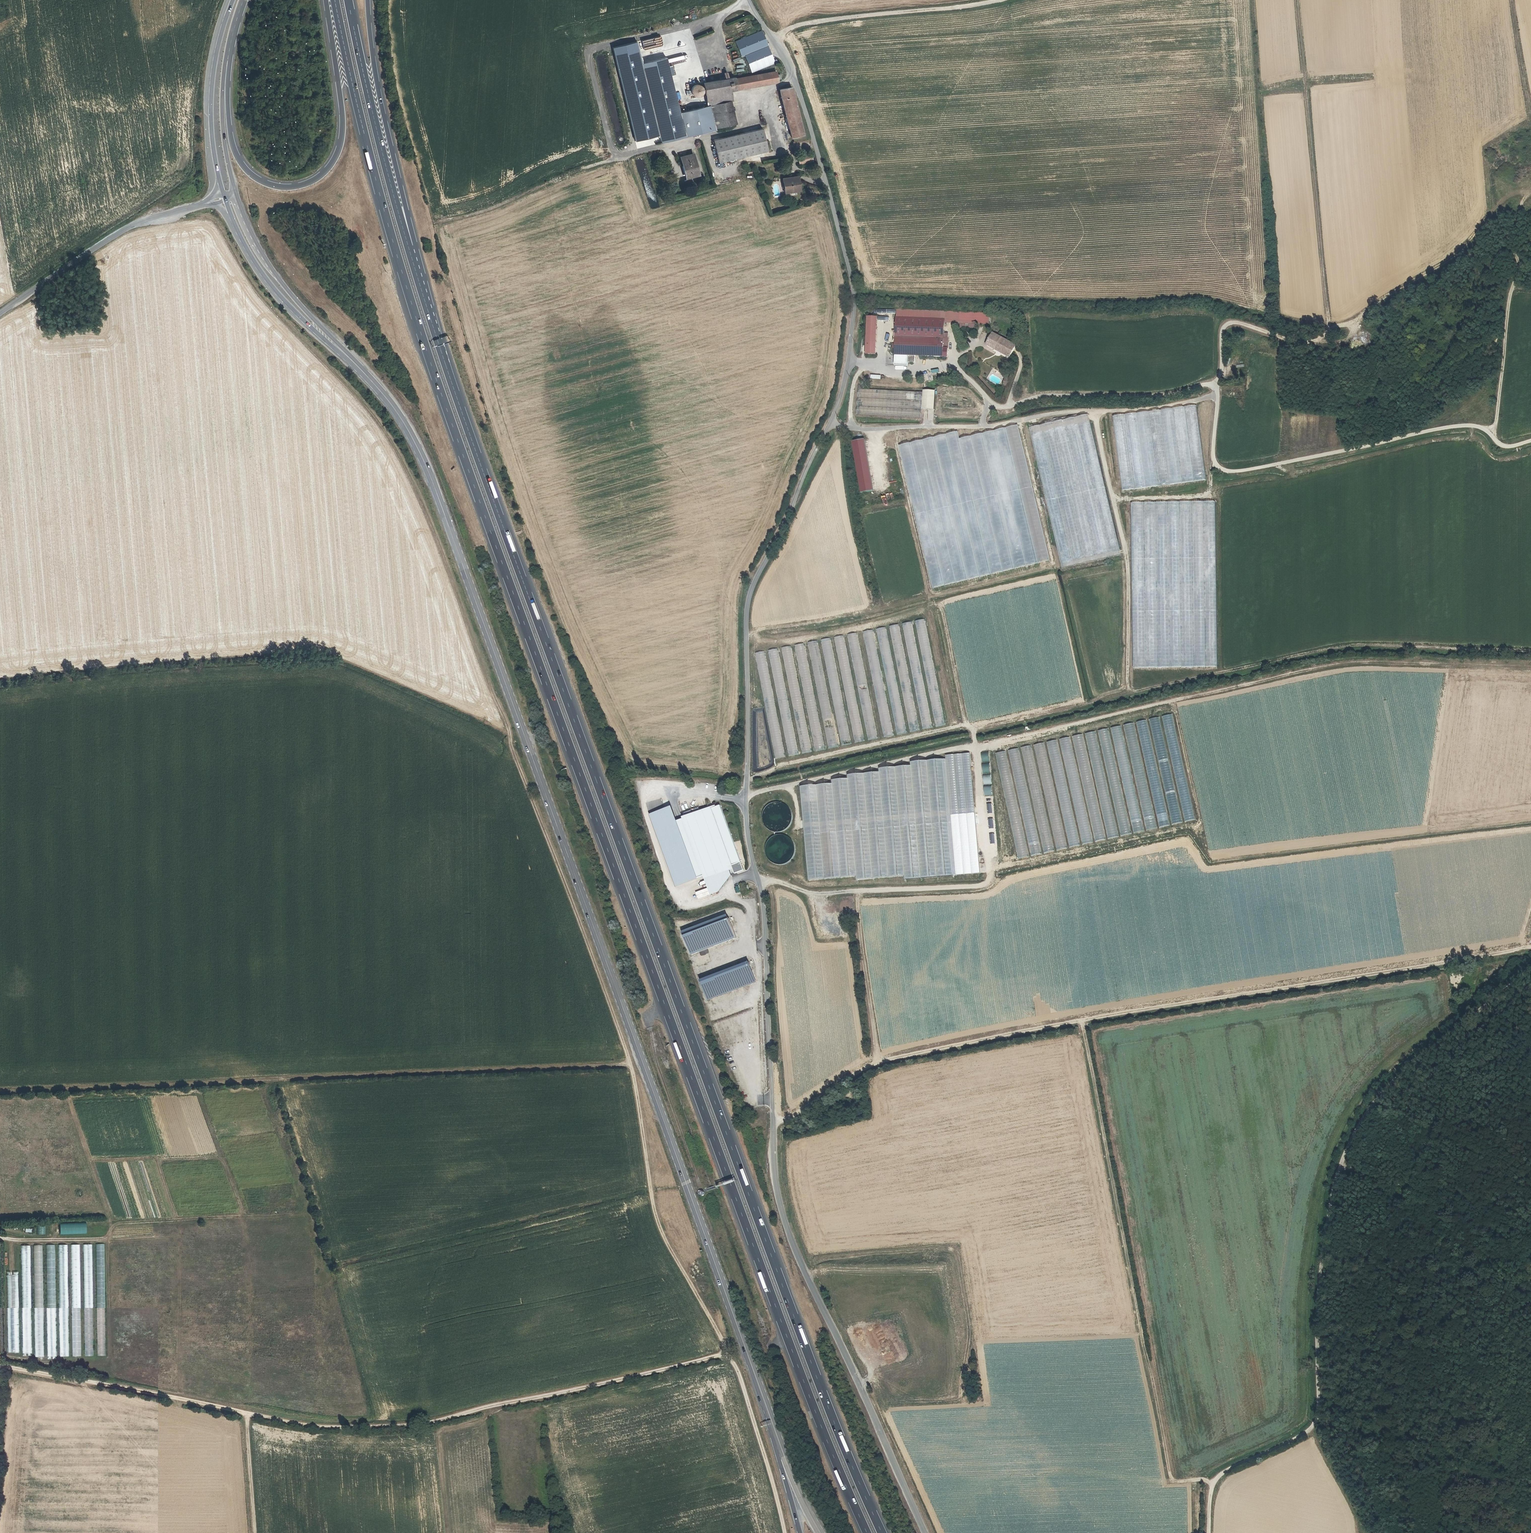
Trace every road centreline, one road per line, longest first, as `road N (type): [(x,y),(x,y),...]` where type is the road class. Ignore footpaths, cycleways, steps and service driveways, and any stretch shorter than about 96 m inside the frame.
road 1 (motorway): [(336,0),(385,212),(442,395),(805,1385),(867,1532)]
road 2 (residential): [(747,0),(811,115),(855,297),(839,406),(748,603),(745,800),(767,919),(774,1168),(785,1222),(925,1532)]
road 3 (track): [(155,218),(172,227),(212,218),(265,300),(388,430),(413,481),(629,1056),(659,1216),(738,1368),(787,1532)]
road 4 (motorway): [(882,1532),(732,1148),(409,248)]
road 5 (primary): [(358,365),(426,467),(781,1450)]
road 6 (track): [(774,1127),(881,1060),(1092,1018),(1530,948)]
road 7 (track): [(726,1356),(438,1420),(316,1427),(0,1365)]
road 8 (track): [(1530,969),(1399,1075),(1369,1109),(1341,1163),(1324,1229),(1316,1418),(1303,1435),(1214,1483),(1209,1532)]
road 9 (track): [(1125,411),(1124,678),(1131,691),(1351,645),(1530,652)]
road 10 (track): [(1218,387),(1229,323),(1303,342),(1331,334),(1296,0)]
road 11 (track): [(974,746),(1317,667),(1450,667)]
road 12 (track): [(469,216),(602,161),(691,141),(679,53),(693,30),(747,1)]
road 13 (track): [(1530,440),(1508,446),(1474,426),(1456,427),(1221,471),(1212,456),(1218,387)]
road 14 (track): [(747,780),(772,767),(1131,691)]
road 15 (motorway): [(327,0),(343,138),(315,179),(269,185),(240,160),(228,114),(228,46)]
road 16 (track): [(1218,387),(991,405),(964,372),(849,362)]
road 17 (motorway): [(409,248),(350,0)]
road 18 (track): [(968,727),(974,746),(746,795)]
road 19 (track): [(1491,433),(1517,266),(1508,230),(1530,189)]
road 20 (motorway): [(409,248),(370,0)]
road 21 (track): [(1526,196),(1505,198),(1464,251),(1331,334)]
road 22 (track): [(982,426),(1135,411),(1204,398),(1218,387)]
road 23 (track): [(773,40),(811,20),(996,0)]
road 24 (unclassified): [(0,314),(130,226),(197,206)]
road 25 (primary): [(358,365),(279,278),(236,194)]
road 26 (primary): [(233,219),(303,322),(358,365)]
road 27 (track): [(638,153),(615,61),(620,48),(693,30)]
road 28 (primary): [(234,0),(212,89),(221,179)]
road 29 (track): [(832,422),(852,430),(982,426),(991,405)]
road 30 (track): [(1214,1483),(1172,1480),(1151,1365)]
road 31 (primary): [(235,191),(223,136),(228,46)]

